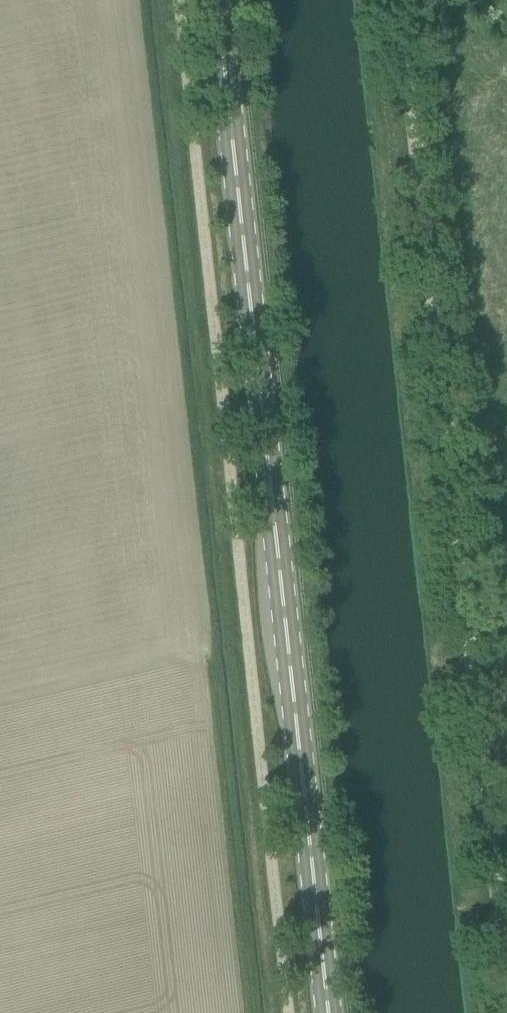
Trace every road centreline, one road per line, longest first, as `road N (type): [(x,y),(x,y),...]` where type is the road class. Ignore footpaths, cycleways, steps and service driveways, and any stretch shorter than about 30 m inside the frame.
road 1 (primary): [(331,1012),(221,0)]
road 2 (track): [(506,995),(396,0)]

